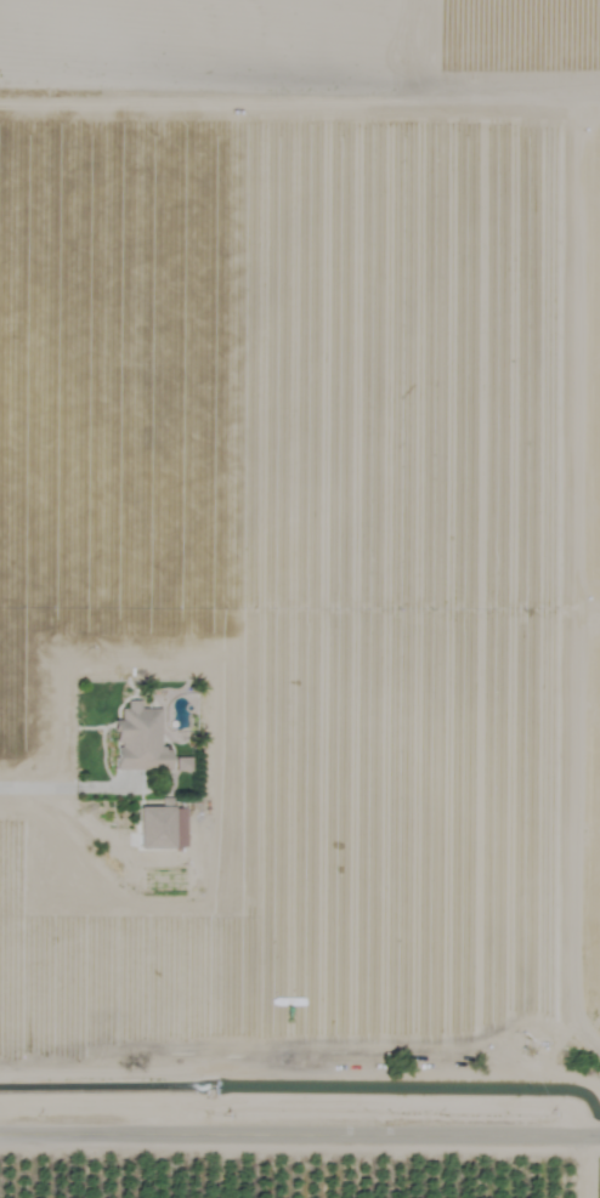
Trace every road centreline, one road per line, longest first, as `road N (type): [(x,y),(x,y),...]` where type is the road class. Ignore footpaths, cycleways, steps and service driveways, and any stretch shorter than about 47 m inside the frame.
road 1 (residential): [(0,1130),(599,1141)]

